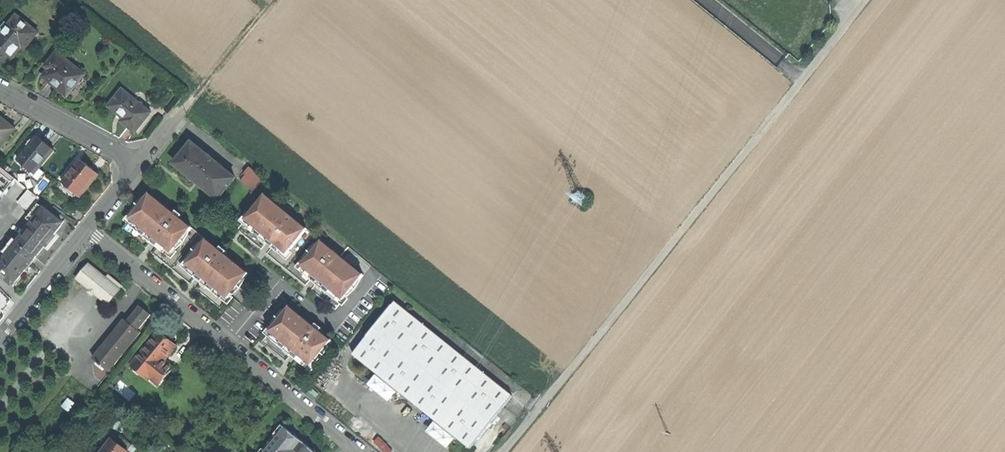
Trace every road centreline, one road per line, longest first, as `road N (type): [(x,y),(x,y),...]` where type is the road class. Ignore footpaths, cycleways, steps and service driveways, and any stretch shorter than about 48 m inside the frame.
road 1 (track): [(542,404),(866,0)]
road 2 (residential): [(363,451),(90,228)]
road 3 (track): [(139,163),(272,0)]
road 4 (residential): [(0,88),(139,163)]
road 5 (residential): [(0,337),(90,228)]

